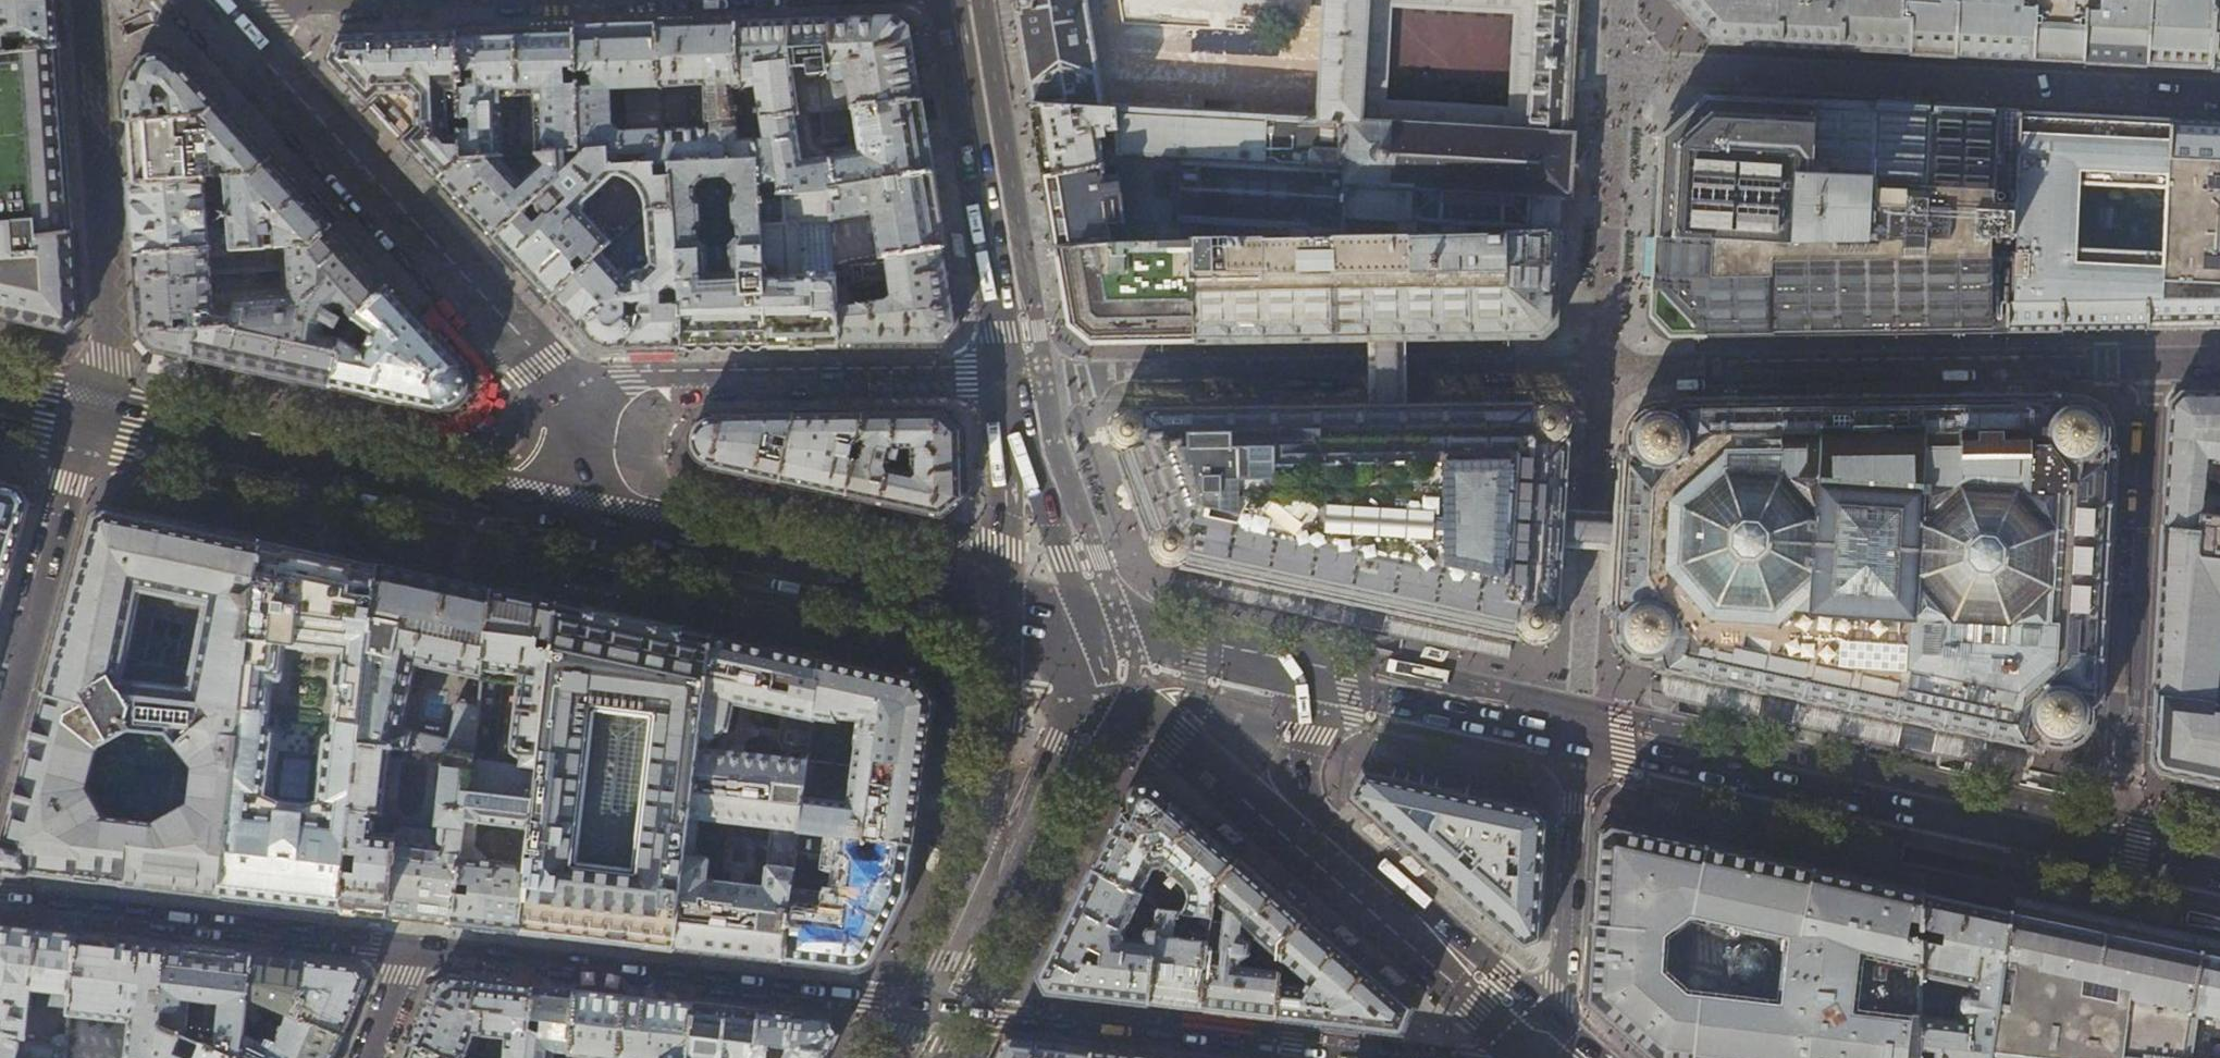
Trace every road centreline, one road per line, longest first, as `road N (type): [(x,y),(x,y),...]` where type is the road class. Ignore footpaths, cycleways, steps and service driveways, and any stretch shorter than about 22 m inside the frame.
road 1 (residential): [(1014,378),(2153,364)]
road 2 (primary): [(2120,858),(1579,744)]
road 3 (tertiary): [(1126,706),(1318,853),(1537,1057)]
road 4 (secondary): [(577,400),(220,13)]
road 5 (residential): [(2219,96),(1708,72)]
road 6 (residential): [(414,945),(921,1005)]
road 7 (primary): [(1579,744),(1094,642)]
road 8 (primary): [(560,529),(88,424)]
road 9 (residential): [(2123,823),(2153,364)]
road 10 (primary): [(995,618),(560,529)]
road 11 (residential): [(577,400),(633,386),(1014,378)]
road 12 (residential): [(88,424),(113,360),(85,0)]
road 13 (residential): [(0,894),(414,945)]
road 14 (residential): [(921,1005),(1319,1052)]
road 15 (secondary): [(958,0),(1014,378)]
road 16 (residential): [(0,750),(88,424)]
road 17 (residential): [(220,13),(546,0)]
road 18 (residential): [(1559,1057),(1579,744)]
road 19 (tertiary): [(1014,378),(1094,642)]
road 20 (secondary): [(1014,378),(995,618)]
road 21 (secondary): [(995,618),(991,854)]
road 22 (secondary): [(991,854),(921,1005)]
road 23 (secondary): [(991,854),(1066,723)]
road 24 (secondary): [(560,529),(577,400)]
road 25 (residential): [(414,945),(366,1057)]

